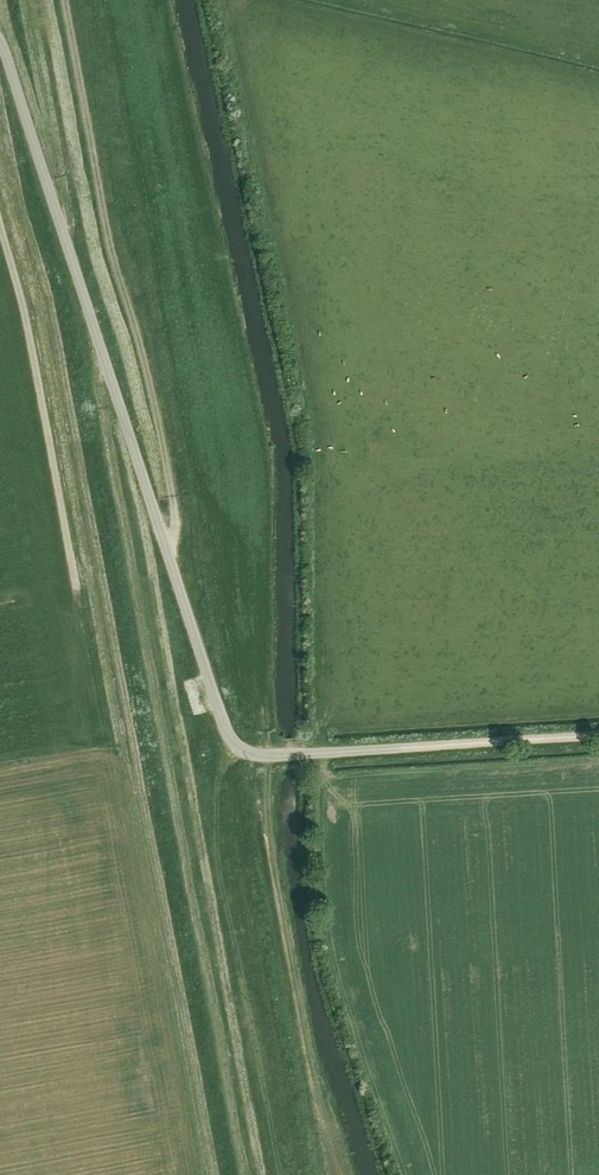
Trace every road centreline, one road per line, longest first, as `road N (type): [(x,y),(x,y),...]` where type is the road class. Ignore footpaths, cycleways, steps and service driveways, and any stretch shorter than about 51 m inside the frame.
road 1 (unclassified): [(0,41),(233,745),(254,755),(598,735)]
road 2 (track): [(245,1174),(94,361),(98,345)]
road 3 (track): [(62,0),(106,237),(139,339),(172,496),(174,534),(165,544)]
road 4 (track): [(0,219),(21,287),(78,594)]

